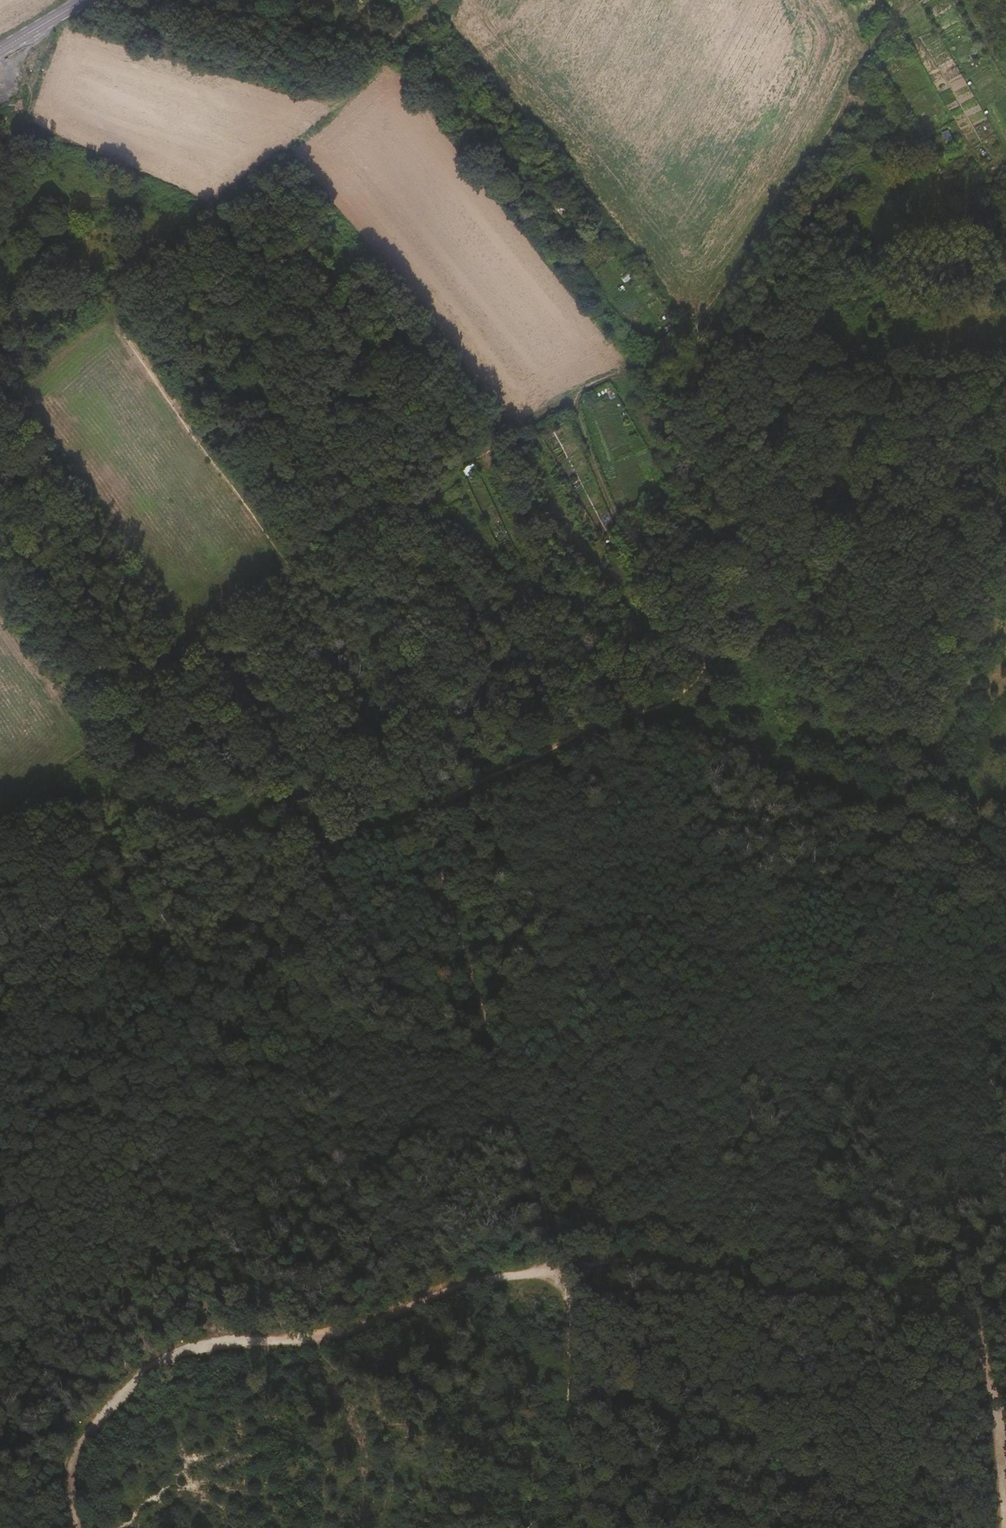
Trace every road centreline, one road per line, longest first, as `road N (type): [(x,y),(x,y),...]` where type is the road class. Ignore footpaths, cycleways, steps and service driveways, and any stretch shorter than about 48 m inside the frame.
road 1 (track): [(75,1527),(68,1466),(97,1413),(171,1356),(231,1341),(287,1340),(558,1256),(626,1255),(804,1300),(913,1289),(960,1310),(978,1329),(1005,1458)]
road 2 (track): [(433,0),(331,113),(84,291)]
road 3 (track): [(570,401),(640,558),(699,665)]
road 4 (track): [(0,146),(30,85),(47,21)]

